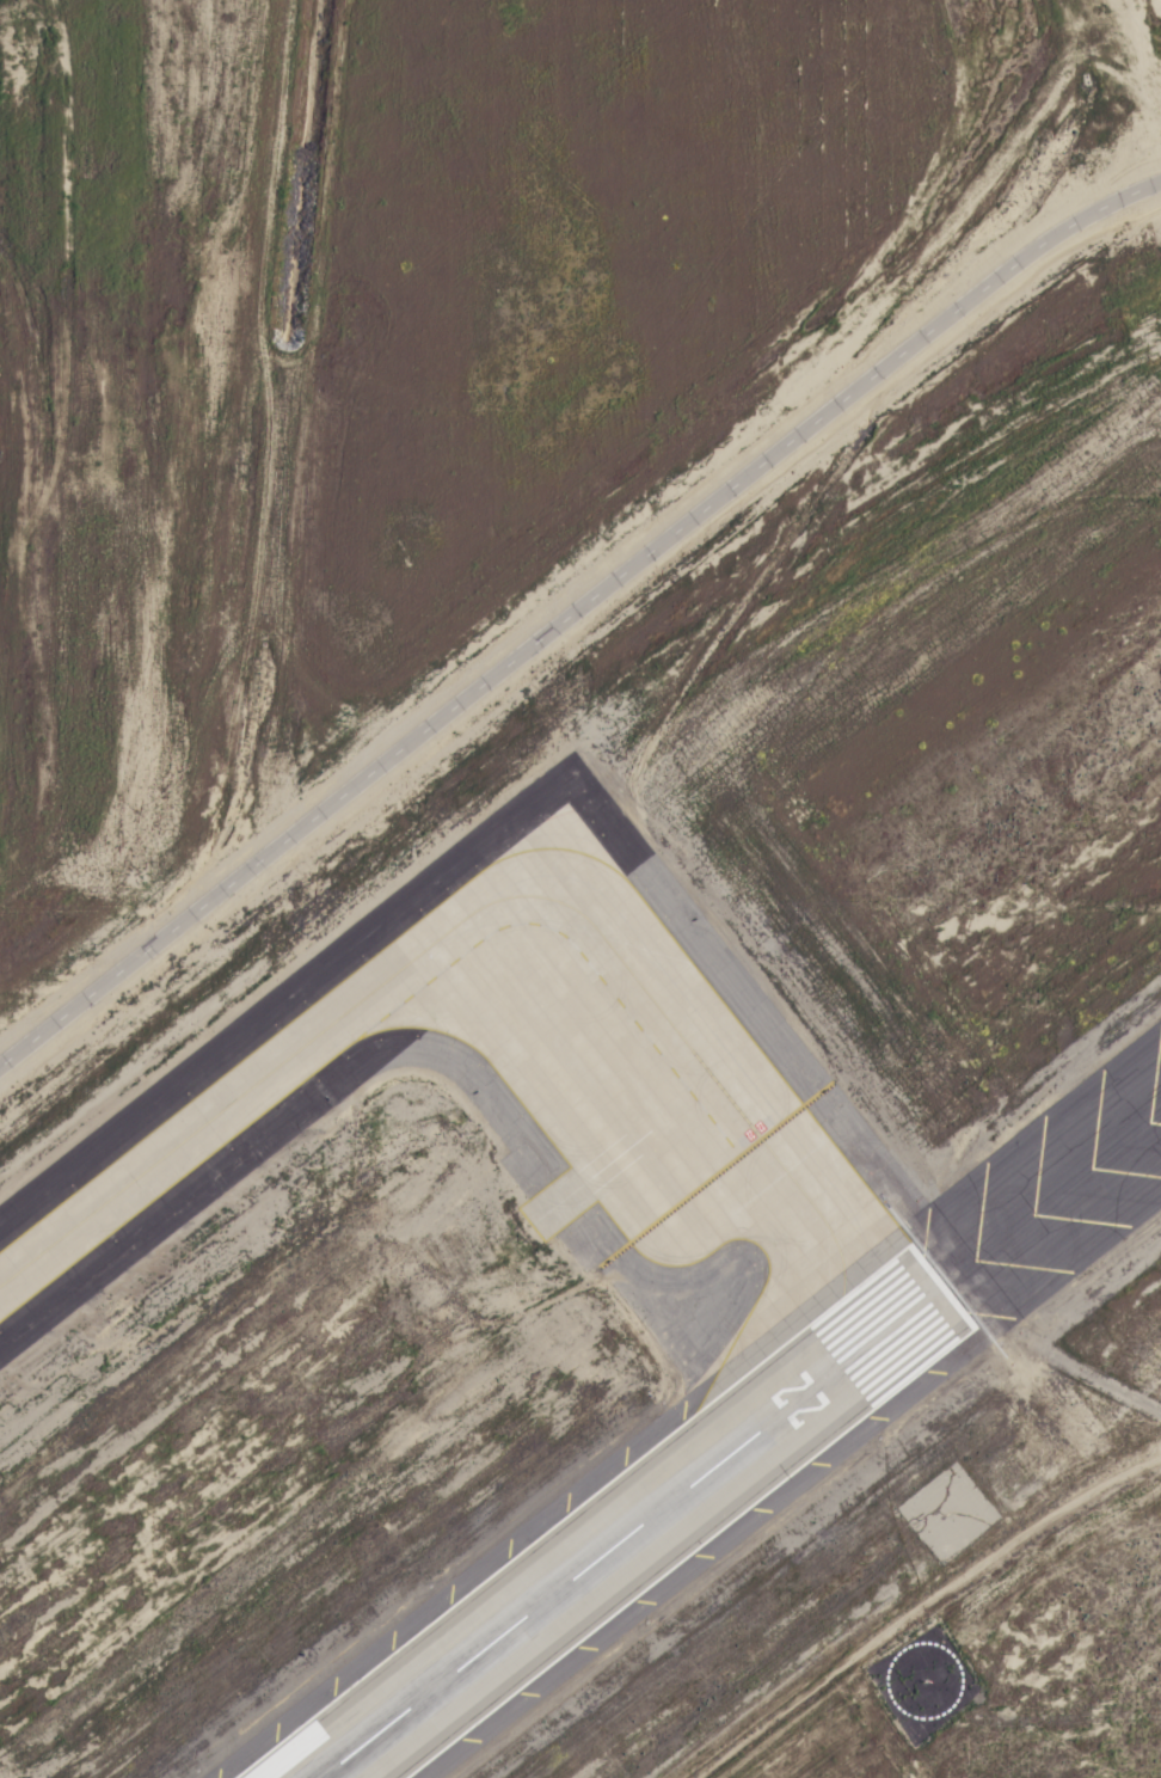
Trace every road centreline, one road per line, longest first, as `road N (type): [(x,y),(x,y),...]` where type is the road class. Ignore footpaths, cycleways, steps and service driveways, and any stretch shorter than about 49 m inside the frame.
road 1 (residential): [(1160,180),(1091,213),(975,290),(0,1066)]

